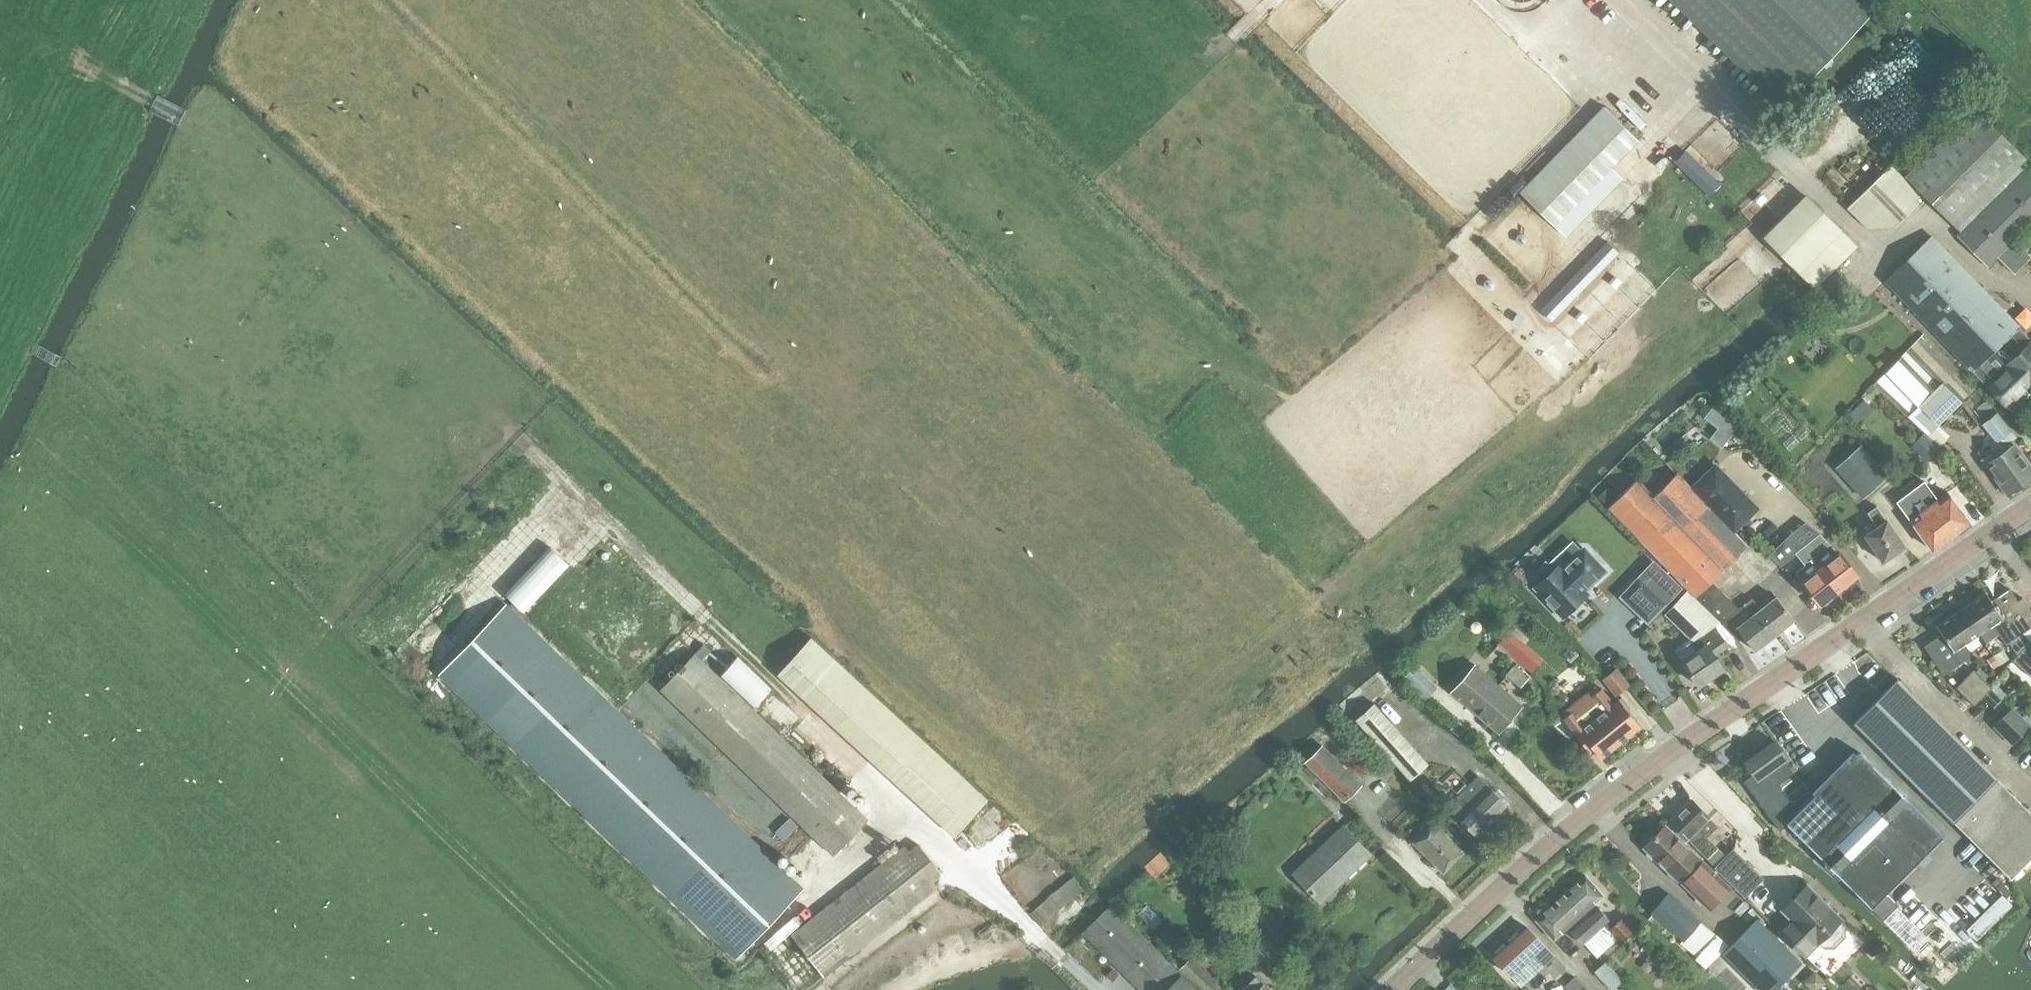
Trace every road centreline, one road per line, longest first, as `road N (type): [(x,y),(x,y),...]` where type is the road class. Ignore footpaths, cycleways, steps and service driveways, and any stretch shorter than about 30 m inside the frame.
road 1 (tertiary): [(1393,989),(1641,773),(1865,619)]
road 2 (residential): [(1865,619),(2030,791)]
road 3 (tertiary): [(1865,619),(1991,533)]

